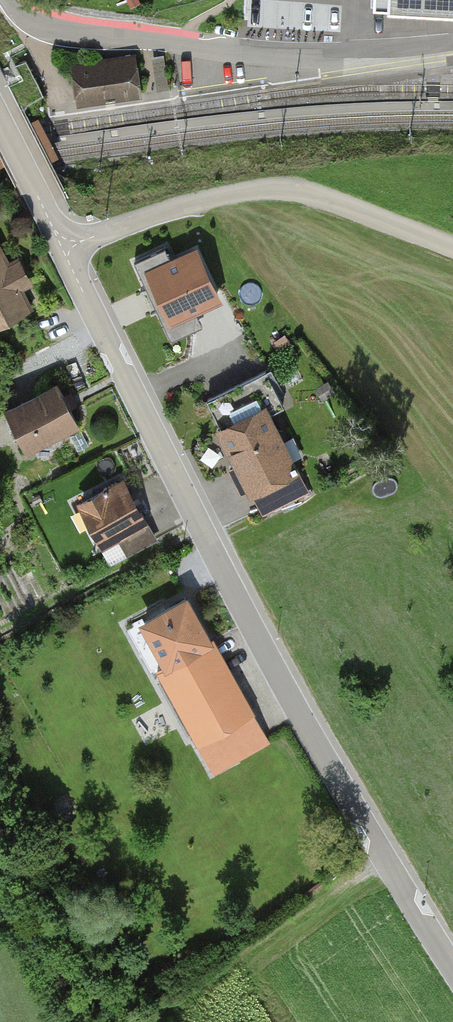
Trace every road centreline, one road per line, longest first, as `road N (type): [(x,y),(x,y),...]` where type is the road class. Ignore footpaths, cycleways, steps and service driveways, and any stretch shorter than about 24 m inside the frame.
road 1 (unclassified): [(452,970),(412,911),(231,583),(69,263),(66,244)]
road 2 (residential): [(66,244),(170,210),(273,189),(452,251)]
road 3 (residential): [(343,54),(238,54),(73,34),(29,22),(10,0)]
road 4 (track): [(387,860),(257,950),(245,973)]
road 5 (unclassified): [(66,244),(0,121)]

